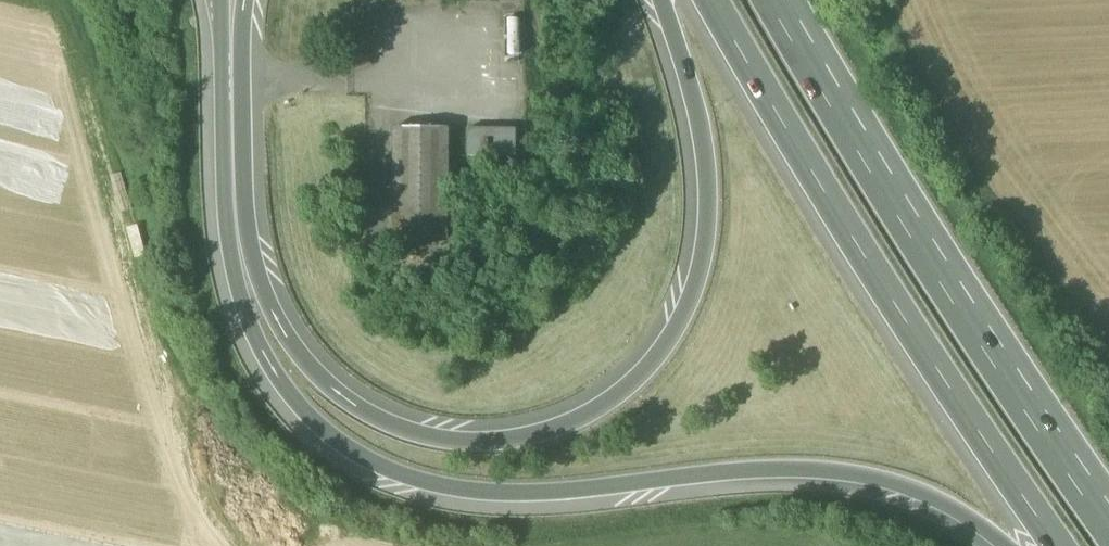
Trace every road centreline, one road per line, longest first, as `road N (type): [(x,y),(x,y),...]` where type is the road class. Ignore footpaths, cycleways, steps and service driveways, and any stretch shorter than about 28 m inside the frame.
road 1 (motorway): [(221,21),(226,219),(242,303),(269,362),(309,416),(363,456),(419,479),(489,492),(830,471),(932,499),(1007,545)]
road 2 (motorway): [(662,0),(705,156),(704,255),(690,300),(634,379),(587,415),(482,442),(427,436),(371,413),(322,379),(269,291),(253,226),(248,153),(251,0)]
road 3 (motorway): [(714,0),(861,250),(1062,545)]
road 4 (motorway): [(1108,523),(882,191),(779,0)]

